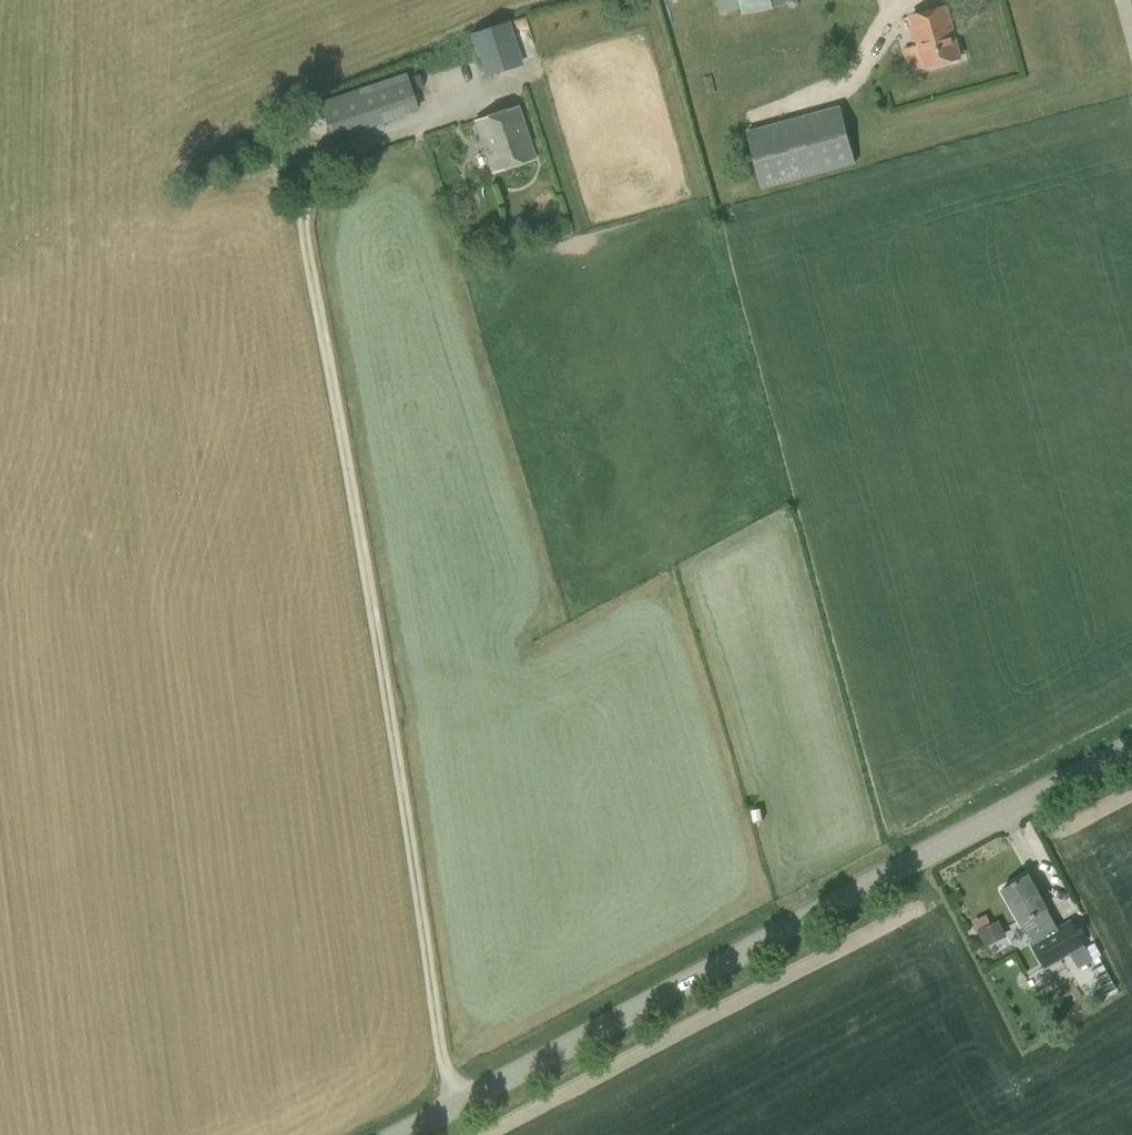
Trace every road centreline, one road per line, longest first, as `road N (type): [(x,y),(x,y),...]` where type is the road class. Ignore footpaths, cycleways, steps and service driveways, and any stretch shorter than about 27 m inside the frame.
road 1 (tertiary): [(396,1134),(1131,749)]

